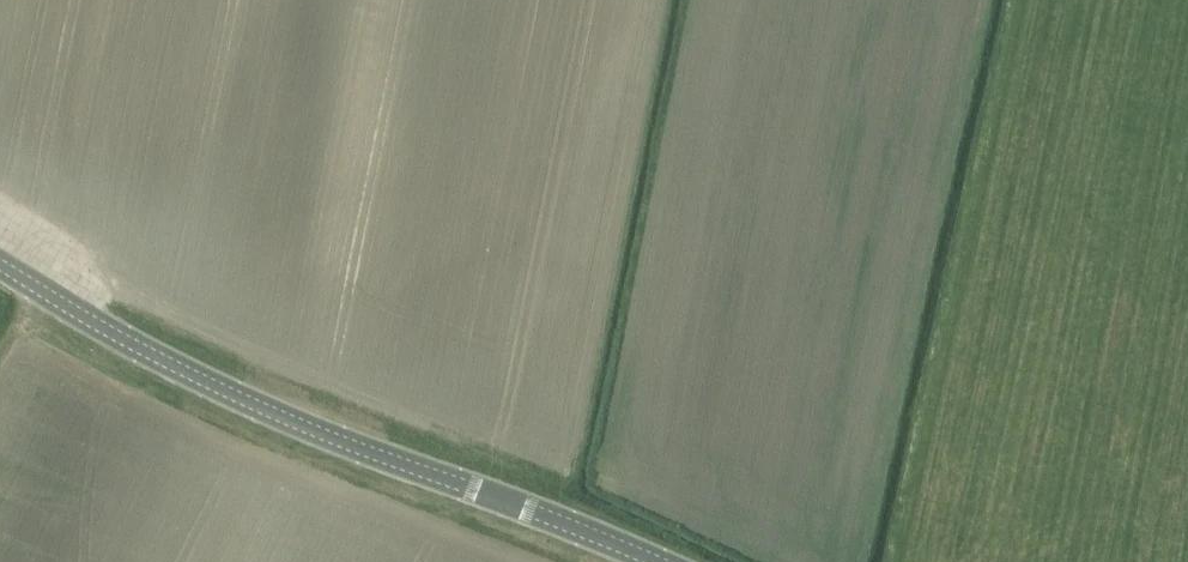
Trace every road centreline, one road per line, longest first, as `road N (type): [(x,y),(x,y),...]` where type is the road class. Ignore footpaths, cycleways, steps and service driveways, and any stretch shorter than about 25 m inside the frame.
road 1 (tertiary): [(654,561),(547,511),(225,390),(0,254)]

